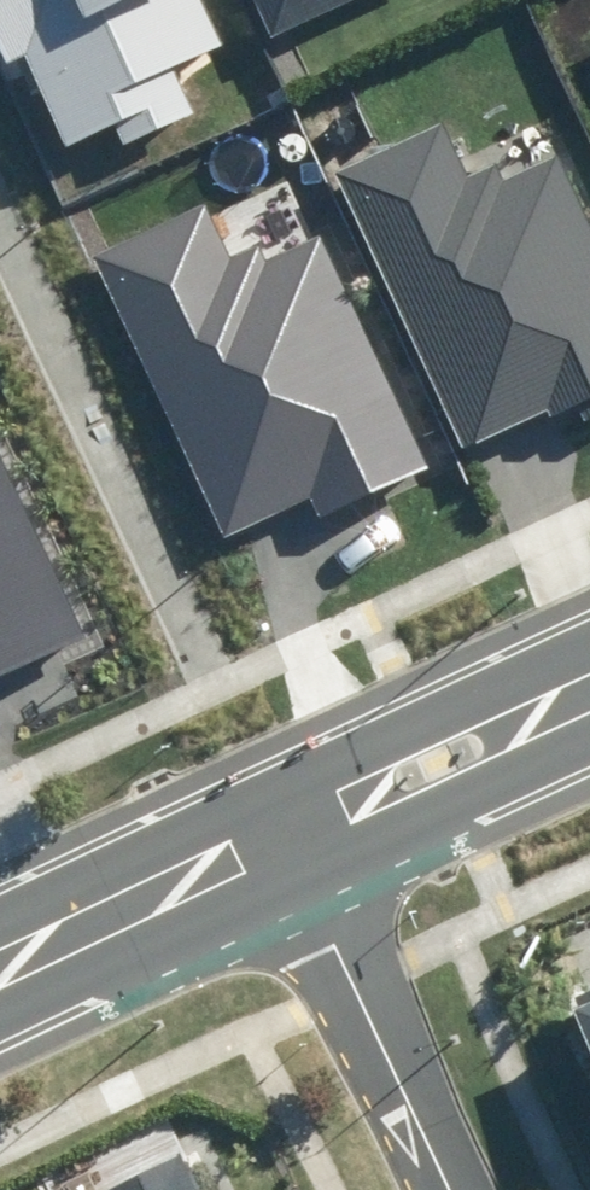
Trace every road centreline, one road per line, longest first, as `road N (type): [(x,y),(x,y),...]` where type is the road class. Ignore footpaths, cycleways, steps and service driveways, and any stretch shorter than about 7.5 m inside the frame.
road 1 (residential): [(293,817),(464,1189)]
road 2 (tertiary): [(293,817),(0,959)]
road 3 (tertiary): [(589,684),(293,817)]

